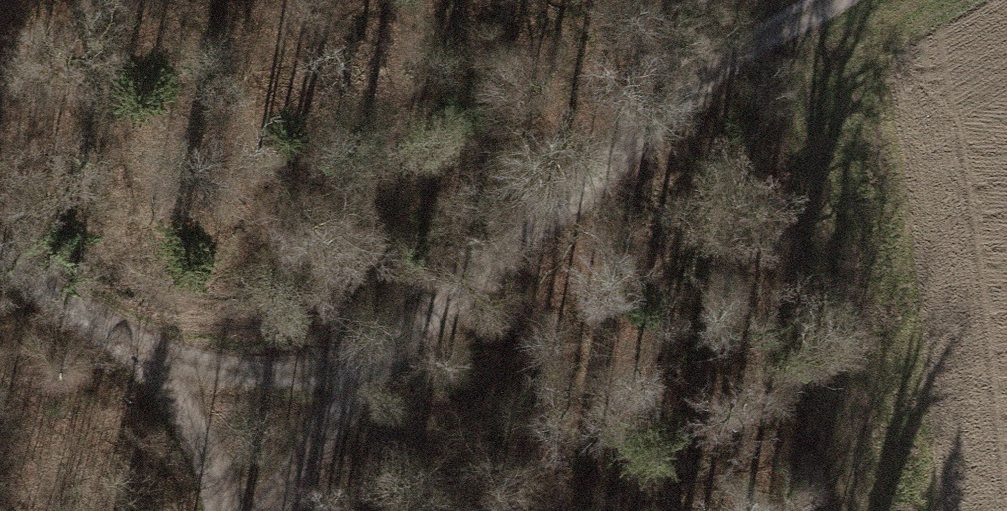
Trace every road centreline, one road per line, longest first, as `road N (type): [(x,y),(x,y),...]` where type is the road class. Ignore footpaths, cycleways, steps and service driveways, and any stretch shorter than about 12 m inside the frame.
road 1 (track): [(842,0),(679,103),(353,389),(263,510)]
road 2 (track): [(808,21),(825,360),(842,510)]
road 3 (track): [(0,254),(170,369),(224,510)]
road 4 (track): [(170,369),(353,389)]

